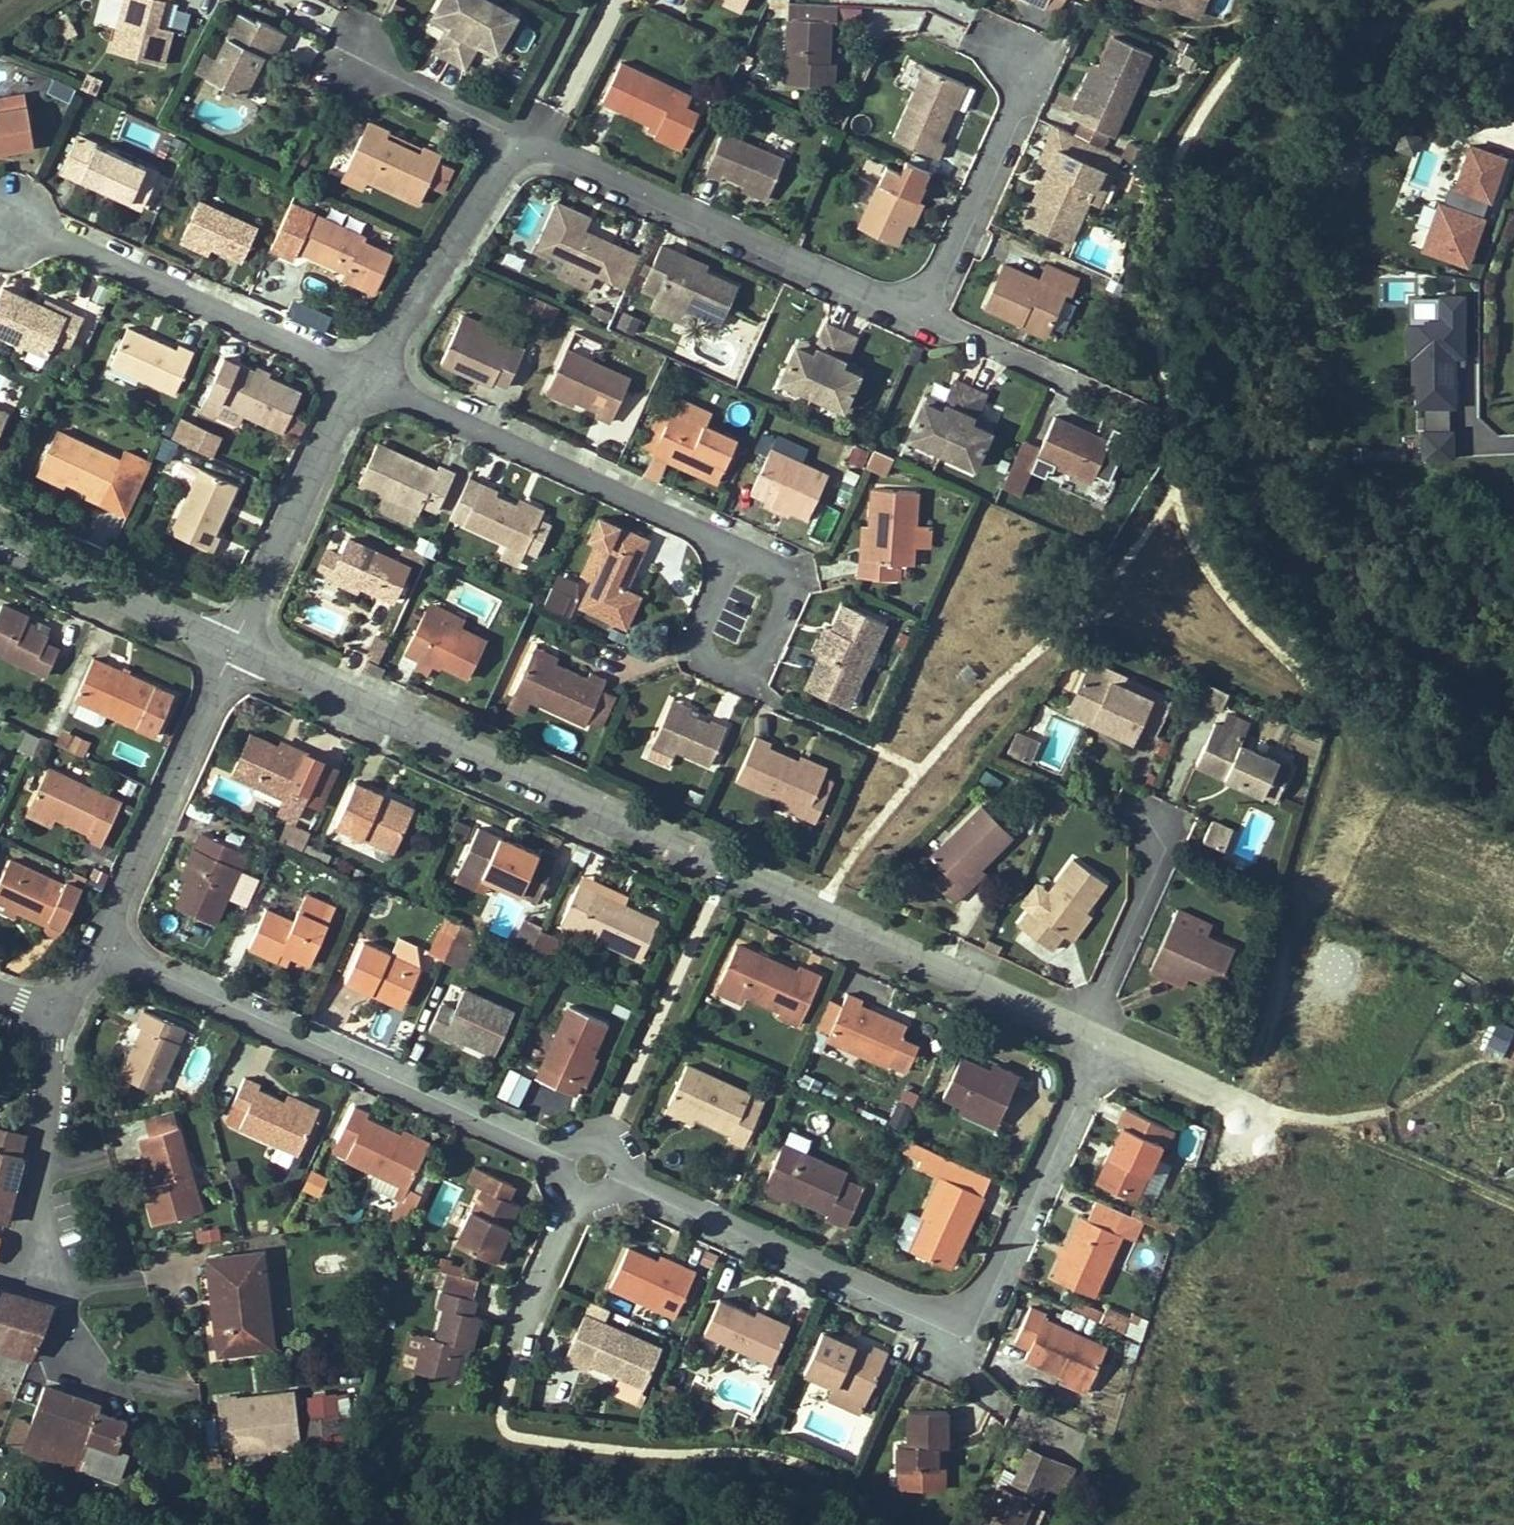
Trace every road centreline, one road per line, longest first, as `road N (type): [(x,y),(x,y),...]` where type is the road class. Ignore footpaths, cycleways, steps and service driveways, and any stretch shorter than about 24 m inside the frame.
road 1 (residential): [(592,1164),(923,1302),(959,1305),(984,1292),(1085,1072),(1086,1027)]
road 2 (residential): [(106,928),(124,958),(592,1164)]
road 3 (residential): [(236,641),(721,863)]
road 4 (residential): [(514,152),(544,144),(888,297),(918,296)]
road 5 (residential): [(357,374),(735,544)]
road 6 (residential): [(721,863),(1086,1027)]
road 7 (residential): [(11,220),(357,374)]
road 8 (residential): [(123,1282),(50,1277),(34,1240),(54,1006)]
road 9 (residential): [(592,1164),(721,863)]
road 10 (residential): [(106,928),(236,641)]
road 11 (residential): [(357,374),(236,641)]
road 12 (residential): [(918,296),(938,277),(1022,79),(1005,50)]
road 13 (residential): [(514,152),(357,374)]
road 14 (residential): [(0,533),(236,641)]
road 15 (residential): [(501,1377),(592,1164)]
road 16 (residential): [(918,296),(953,327),(1119,396)]
road 17 (residential): [(735,544),(773,560),(785,576),(785,599),(758,662),(741,671),(709,659),(697,645)]
road 18 (residential): [(1086,1027),(1161,818)]
road 19 (residential): [(350,61),(514,152)]
road 20 (residential): [(1086,1027),(1214,1080)]

